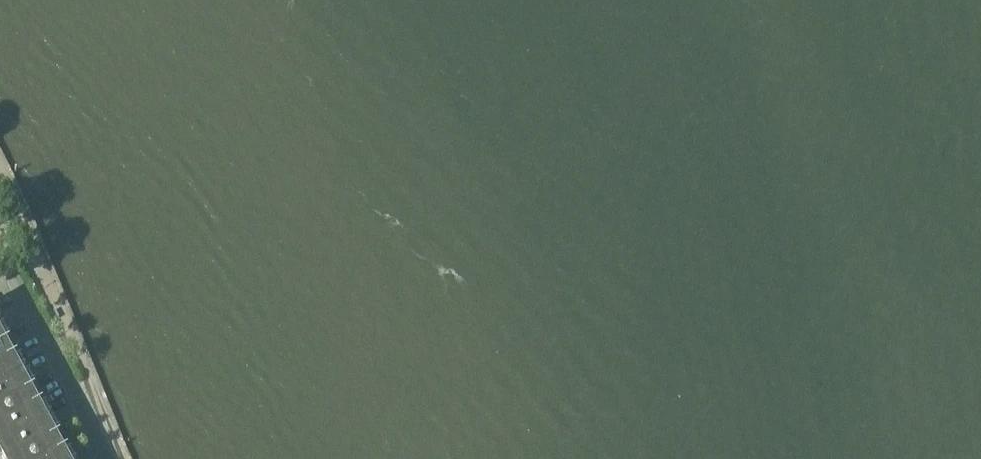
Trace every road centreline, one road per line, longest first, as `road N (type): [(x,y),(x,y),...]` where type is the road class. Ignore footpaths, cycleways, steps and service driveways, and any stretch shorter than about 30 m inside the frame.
road 1 (residential): [(100,458),(67,379),(0,257)]

